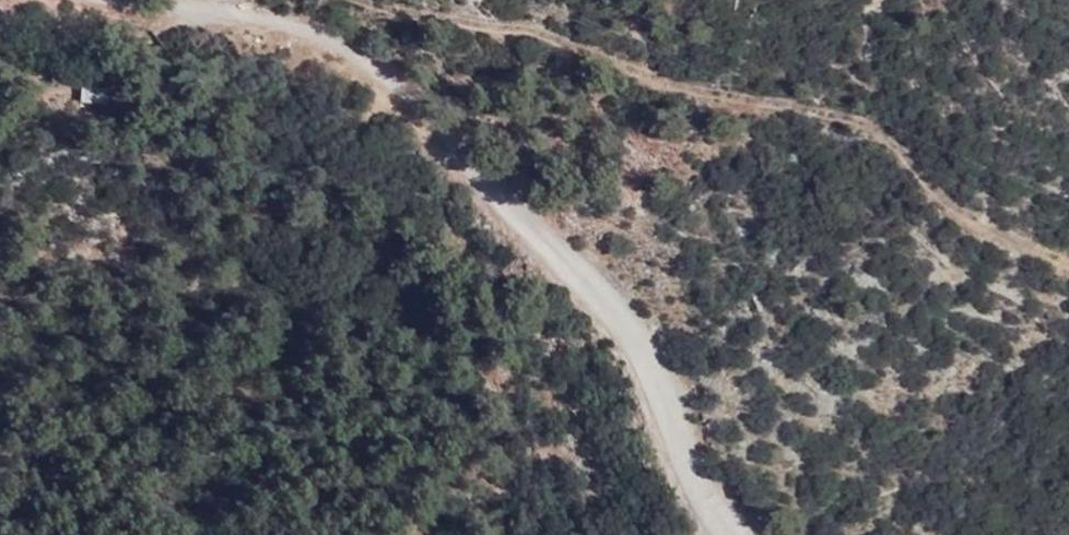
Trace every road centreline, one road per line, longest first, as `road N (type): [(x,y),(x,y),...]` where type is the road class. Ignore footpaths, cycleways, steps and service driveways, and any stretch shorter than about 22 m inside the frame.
road 1 (track): [(735,534),(700,486),(644,345),(422,105),(299,40),(126,0)]
road 2 (track): [(352,0),(524,31),(684,90),(863,120),(948,206),(1033,260),(1068,270)]

